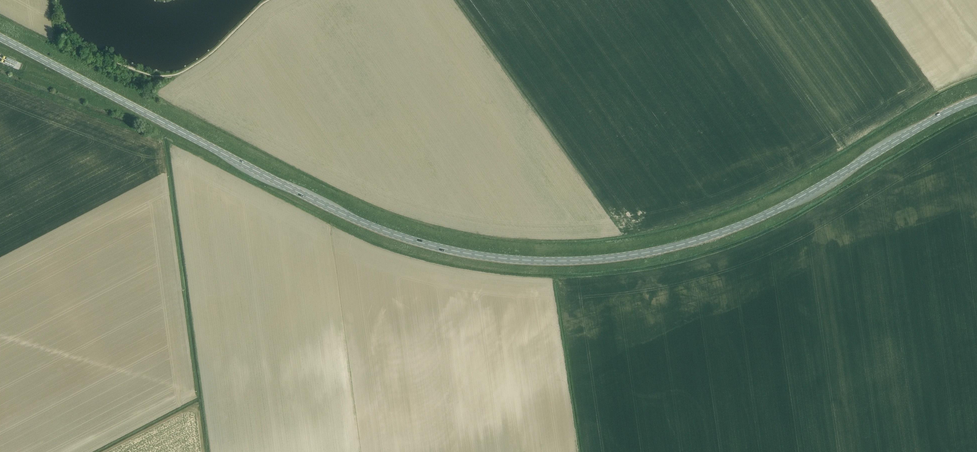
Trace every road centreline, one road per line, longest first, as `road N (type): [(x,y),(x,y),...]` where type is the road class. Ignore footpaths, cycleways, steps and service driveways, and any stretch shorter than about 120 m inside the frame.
road 1 (secondary): [(976,99),(743,225),(612,260),(554,262),(454,252),(351,217),(0,37)]
road 2 (unclassified): [(149,75),(193,66),(269,0)]

